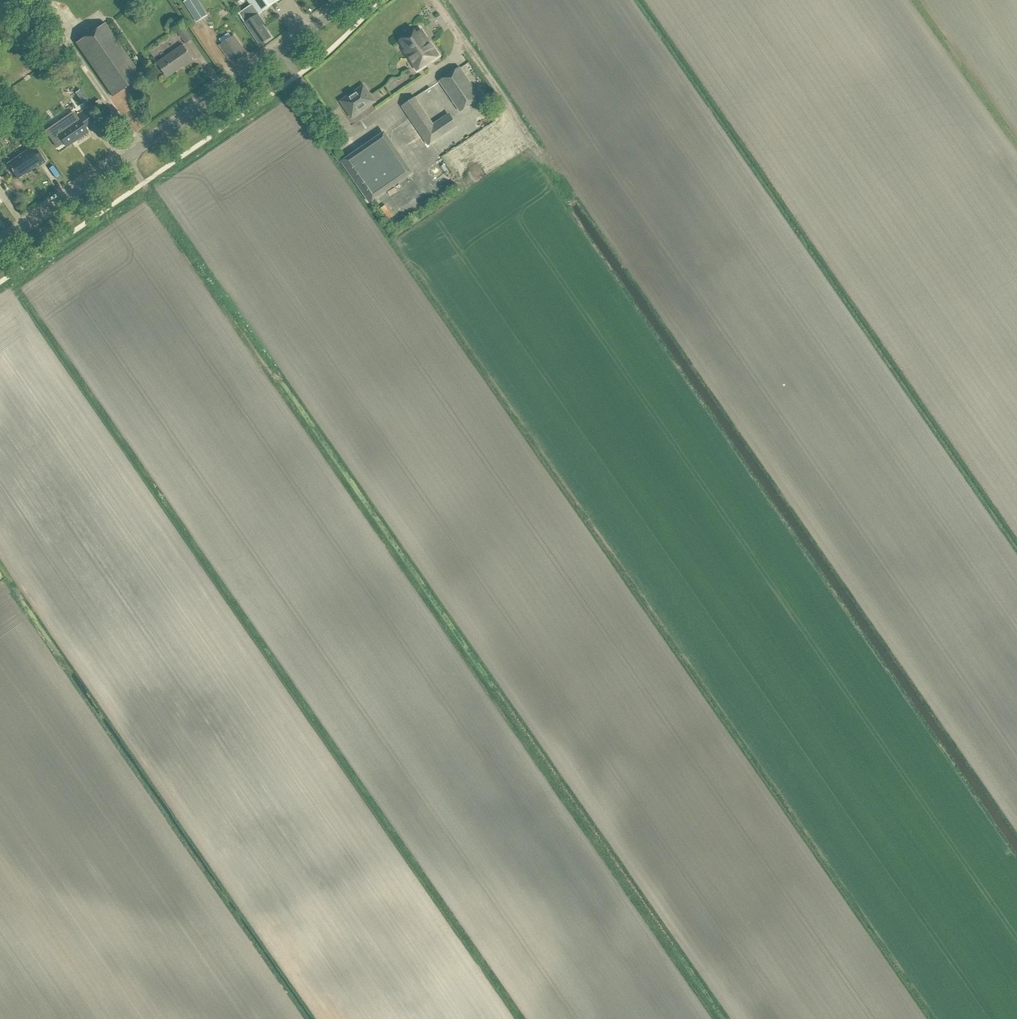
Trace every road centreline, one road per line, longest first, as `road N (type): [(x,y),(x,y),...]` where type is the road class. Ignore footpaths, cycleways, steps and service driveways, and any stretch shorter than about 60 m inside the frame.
road 1 (tertiary): [(0,246),(353,0)]

